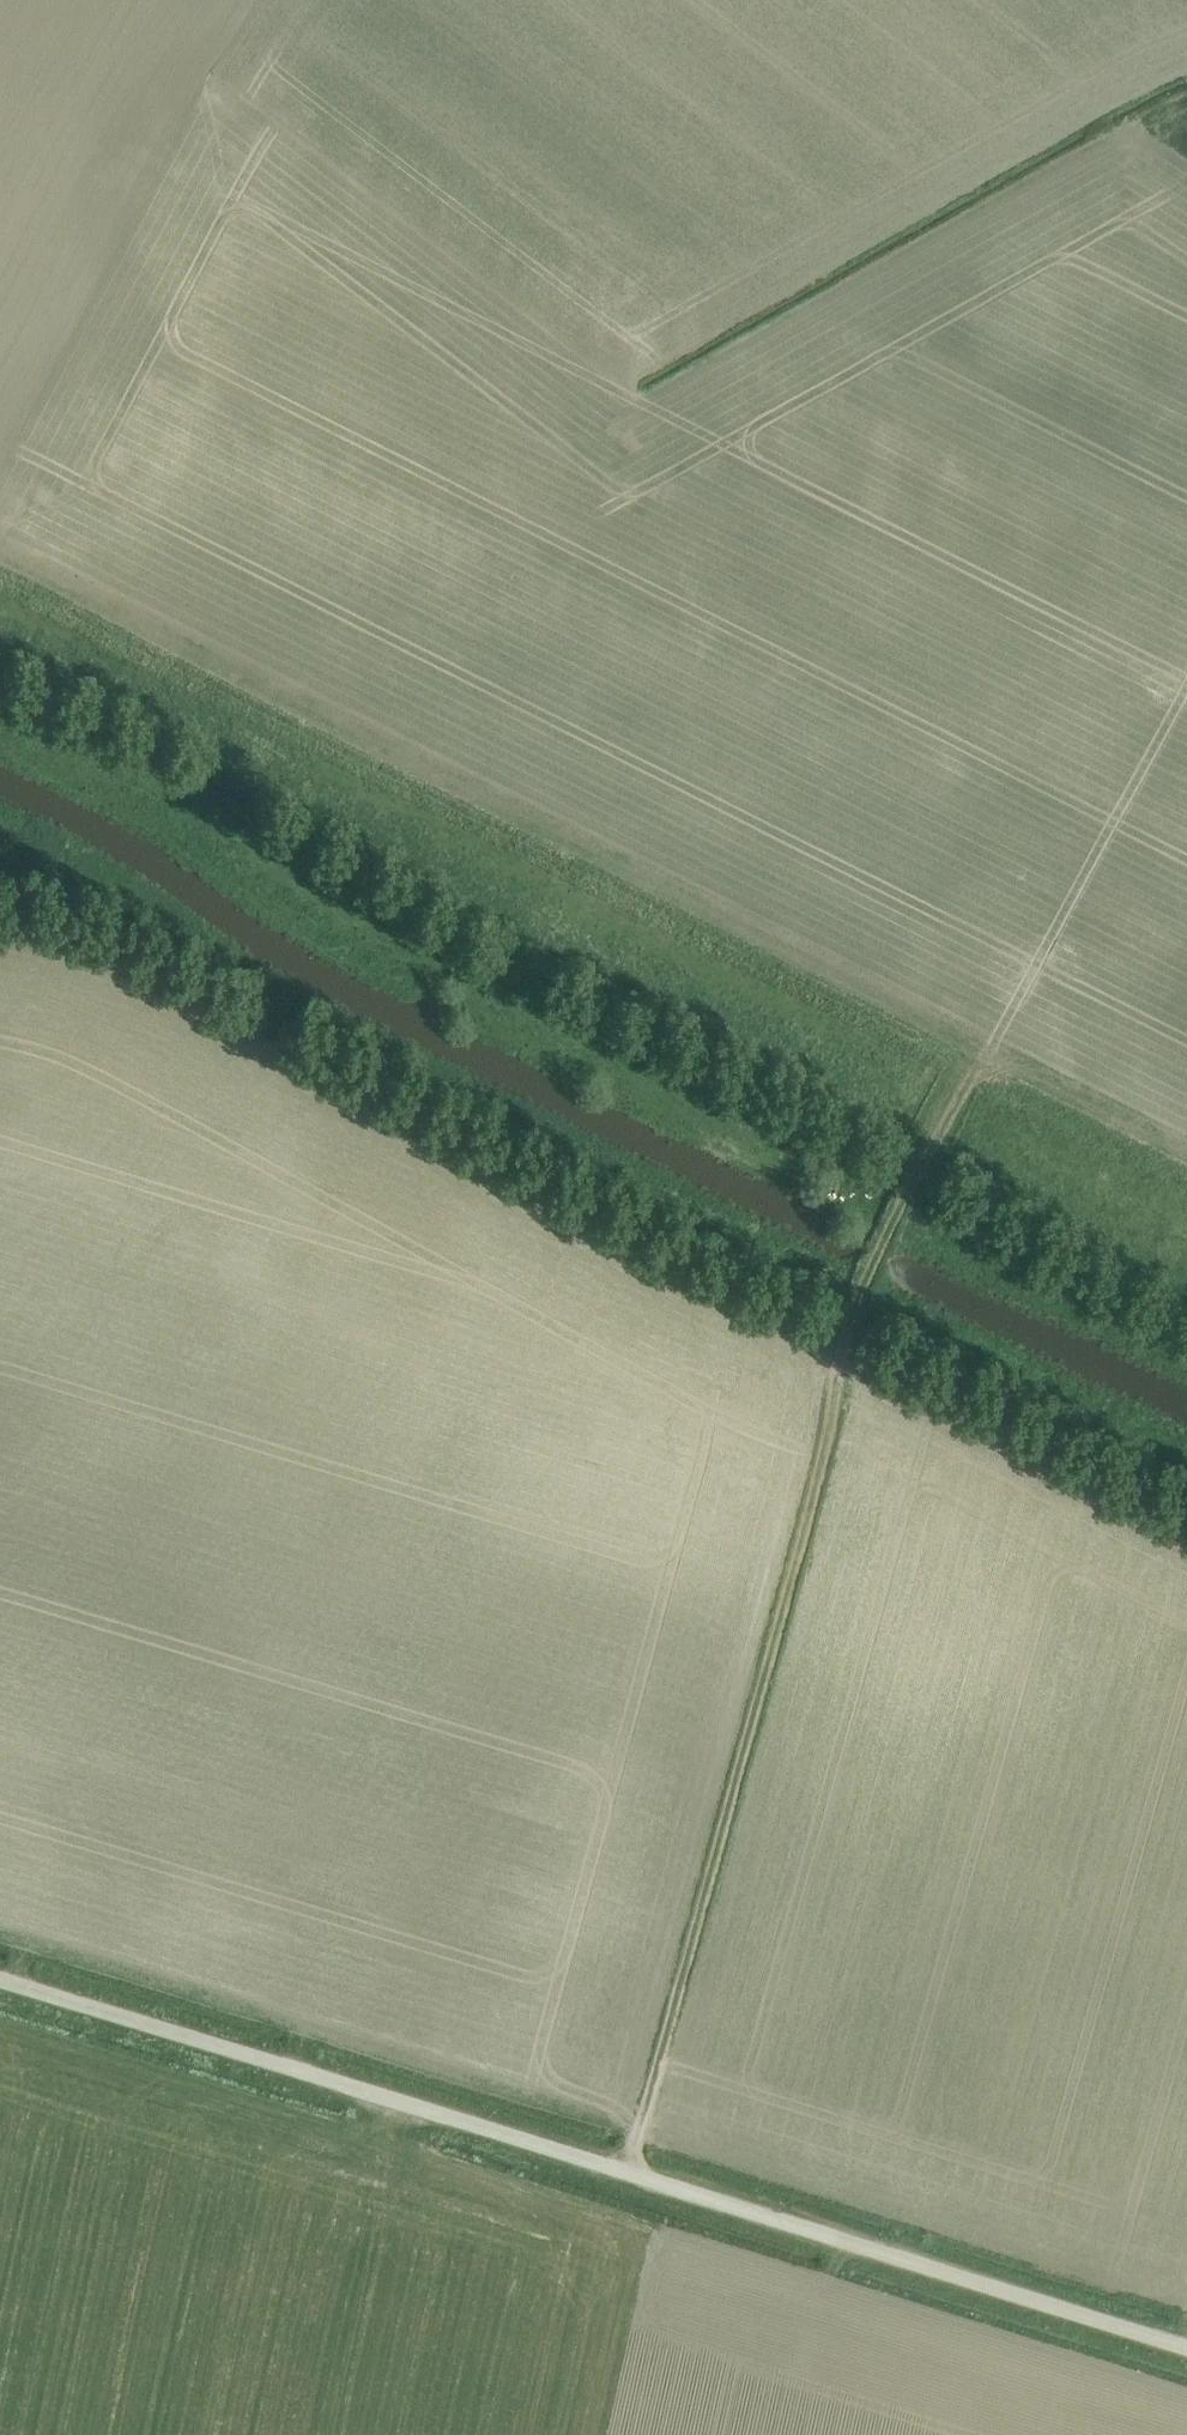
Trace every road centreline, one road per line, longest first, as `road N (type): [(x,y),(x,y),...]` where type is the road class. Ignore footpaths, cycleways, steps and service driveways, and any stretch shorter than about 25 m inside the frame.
road 1 (unclassified): [(1186,2347),(0,1980)]
road 2 (track): [(627,2171),(826,1446),(846,1332),(990,1025)]

